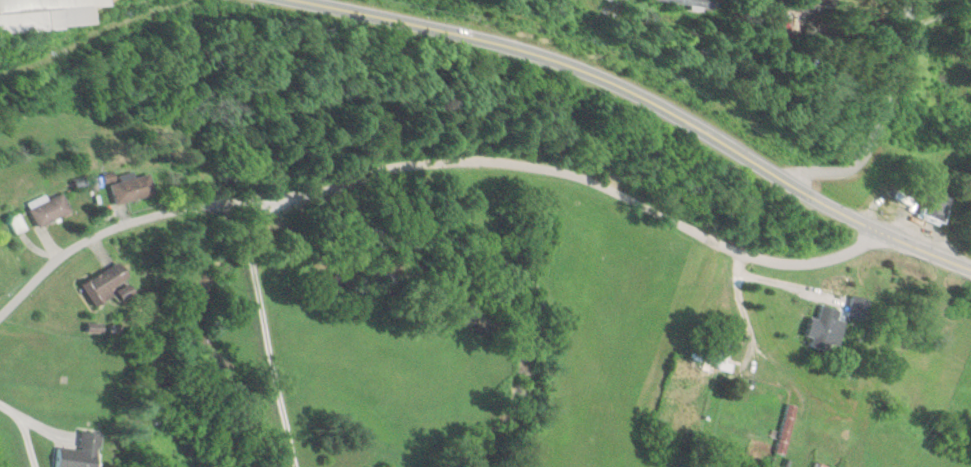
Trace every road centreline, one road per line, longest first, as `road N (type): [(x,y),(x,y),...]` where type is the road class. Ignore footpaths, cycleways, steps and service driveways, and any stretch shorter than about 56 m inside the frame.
road 1 (residential): [(0,317),(66,250),(145,215),(460,159),(583,176),(766,259),(825,260),(876,229)]
road 2 (secondary): [(970,269),(876,229),(634,92),(492,43),(296,0)]
road 3 (residential): [(292,466),(245,245),(217,206)]
road 4 (residential): [(911,0),(876,140),(844,170),(789,179)]

